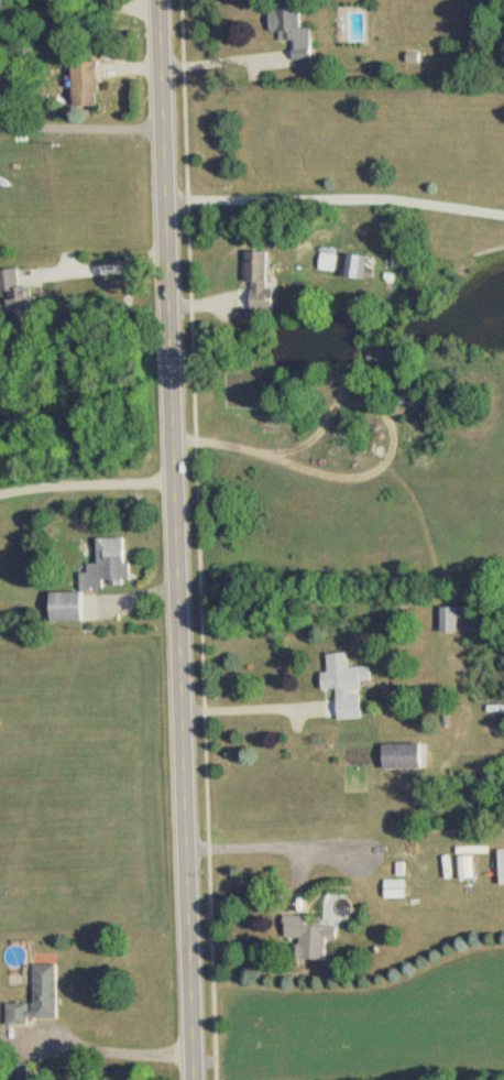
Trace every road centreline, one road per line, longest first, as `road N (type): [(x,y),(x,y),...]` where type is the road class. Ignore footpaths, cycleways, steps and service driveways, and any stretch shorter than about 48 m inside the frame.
road 1 (tertiary): [(162,0),(200,1079)]

